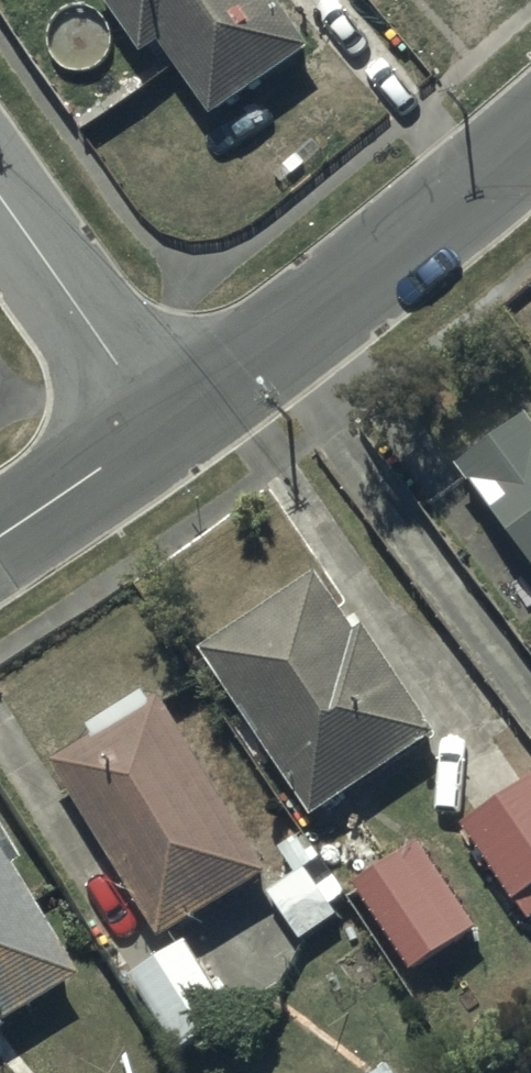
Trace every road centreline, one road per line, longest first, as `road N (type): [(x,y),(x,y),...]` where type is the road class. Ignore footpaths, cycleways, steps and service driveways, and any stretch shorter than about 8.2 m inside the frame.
road 1 (residential): [(163,432),(530,133)]
road 2 (residential): [(0,200),(163,432)]
road 3 (residential): [(0,534),(163,432)]

